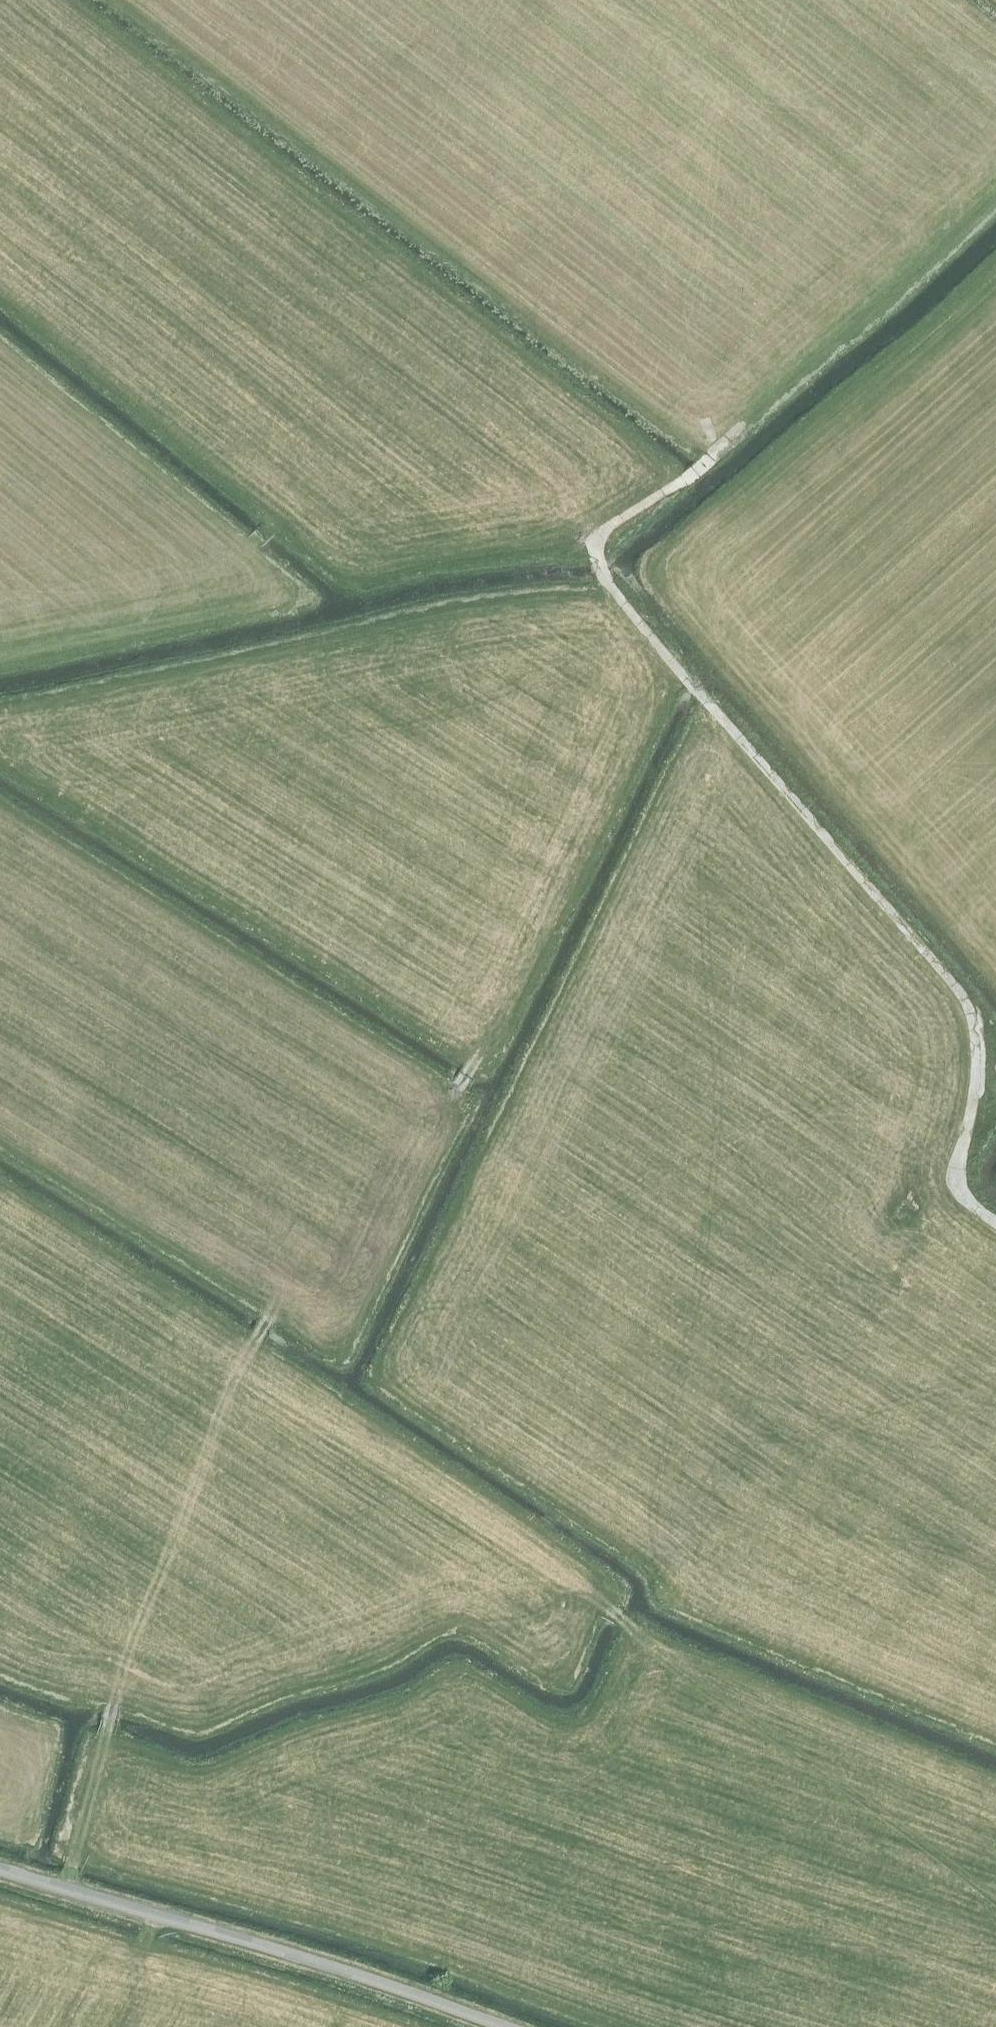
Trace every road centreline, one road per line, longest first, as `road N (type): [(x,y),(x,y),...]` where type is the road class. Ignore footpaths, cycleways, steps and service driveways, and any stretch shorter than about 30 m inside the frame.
road 1 (unclassified): [(0,1867),(506,2026)]

